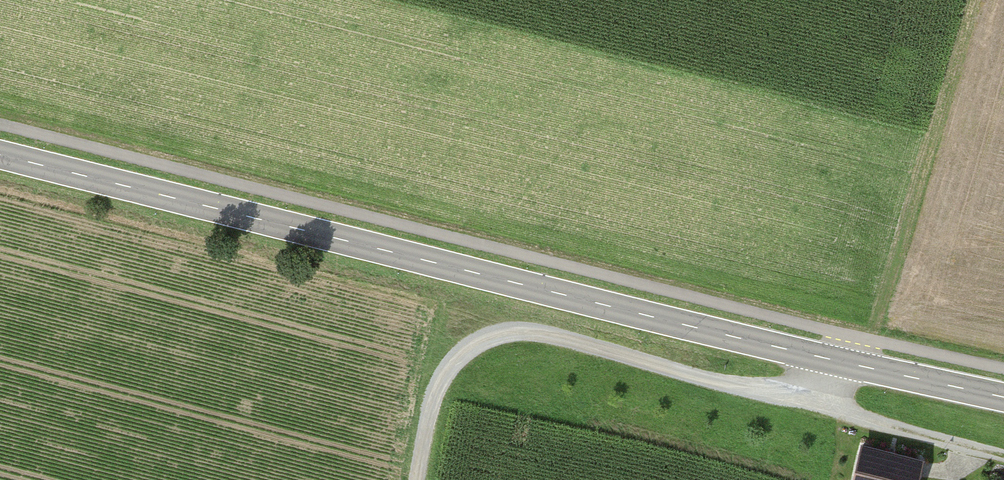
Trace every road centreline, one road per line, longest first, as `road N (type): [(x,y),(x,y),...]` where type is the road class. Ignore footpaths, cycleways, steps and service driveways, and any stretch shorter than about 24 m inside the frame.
road 1 (tertiary): [(1003,398),(0,154)]
road 2 (track): [(422,479),(448,379),(495,342),(559,339),(728,389),(822,403)]
road 3 (track): [(1003,459),(822,403)]

